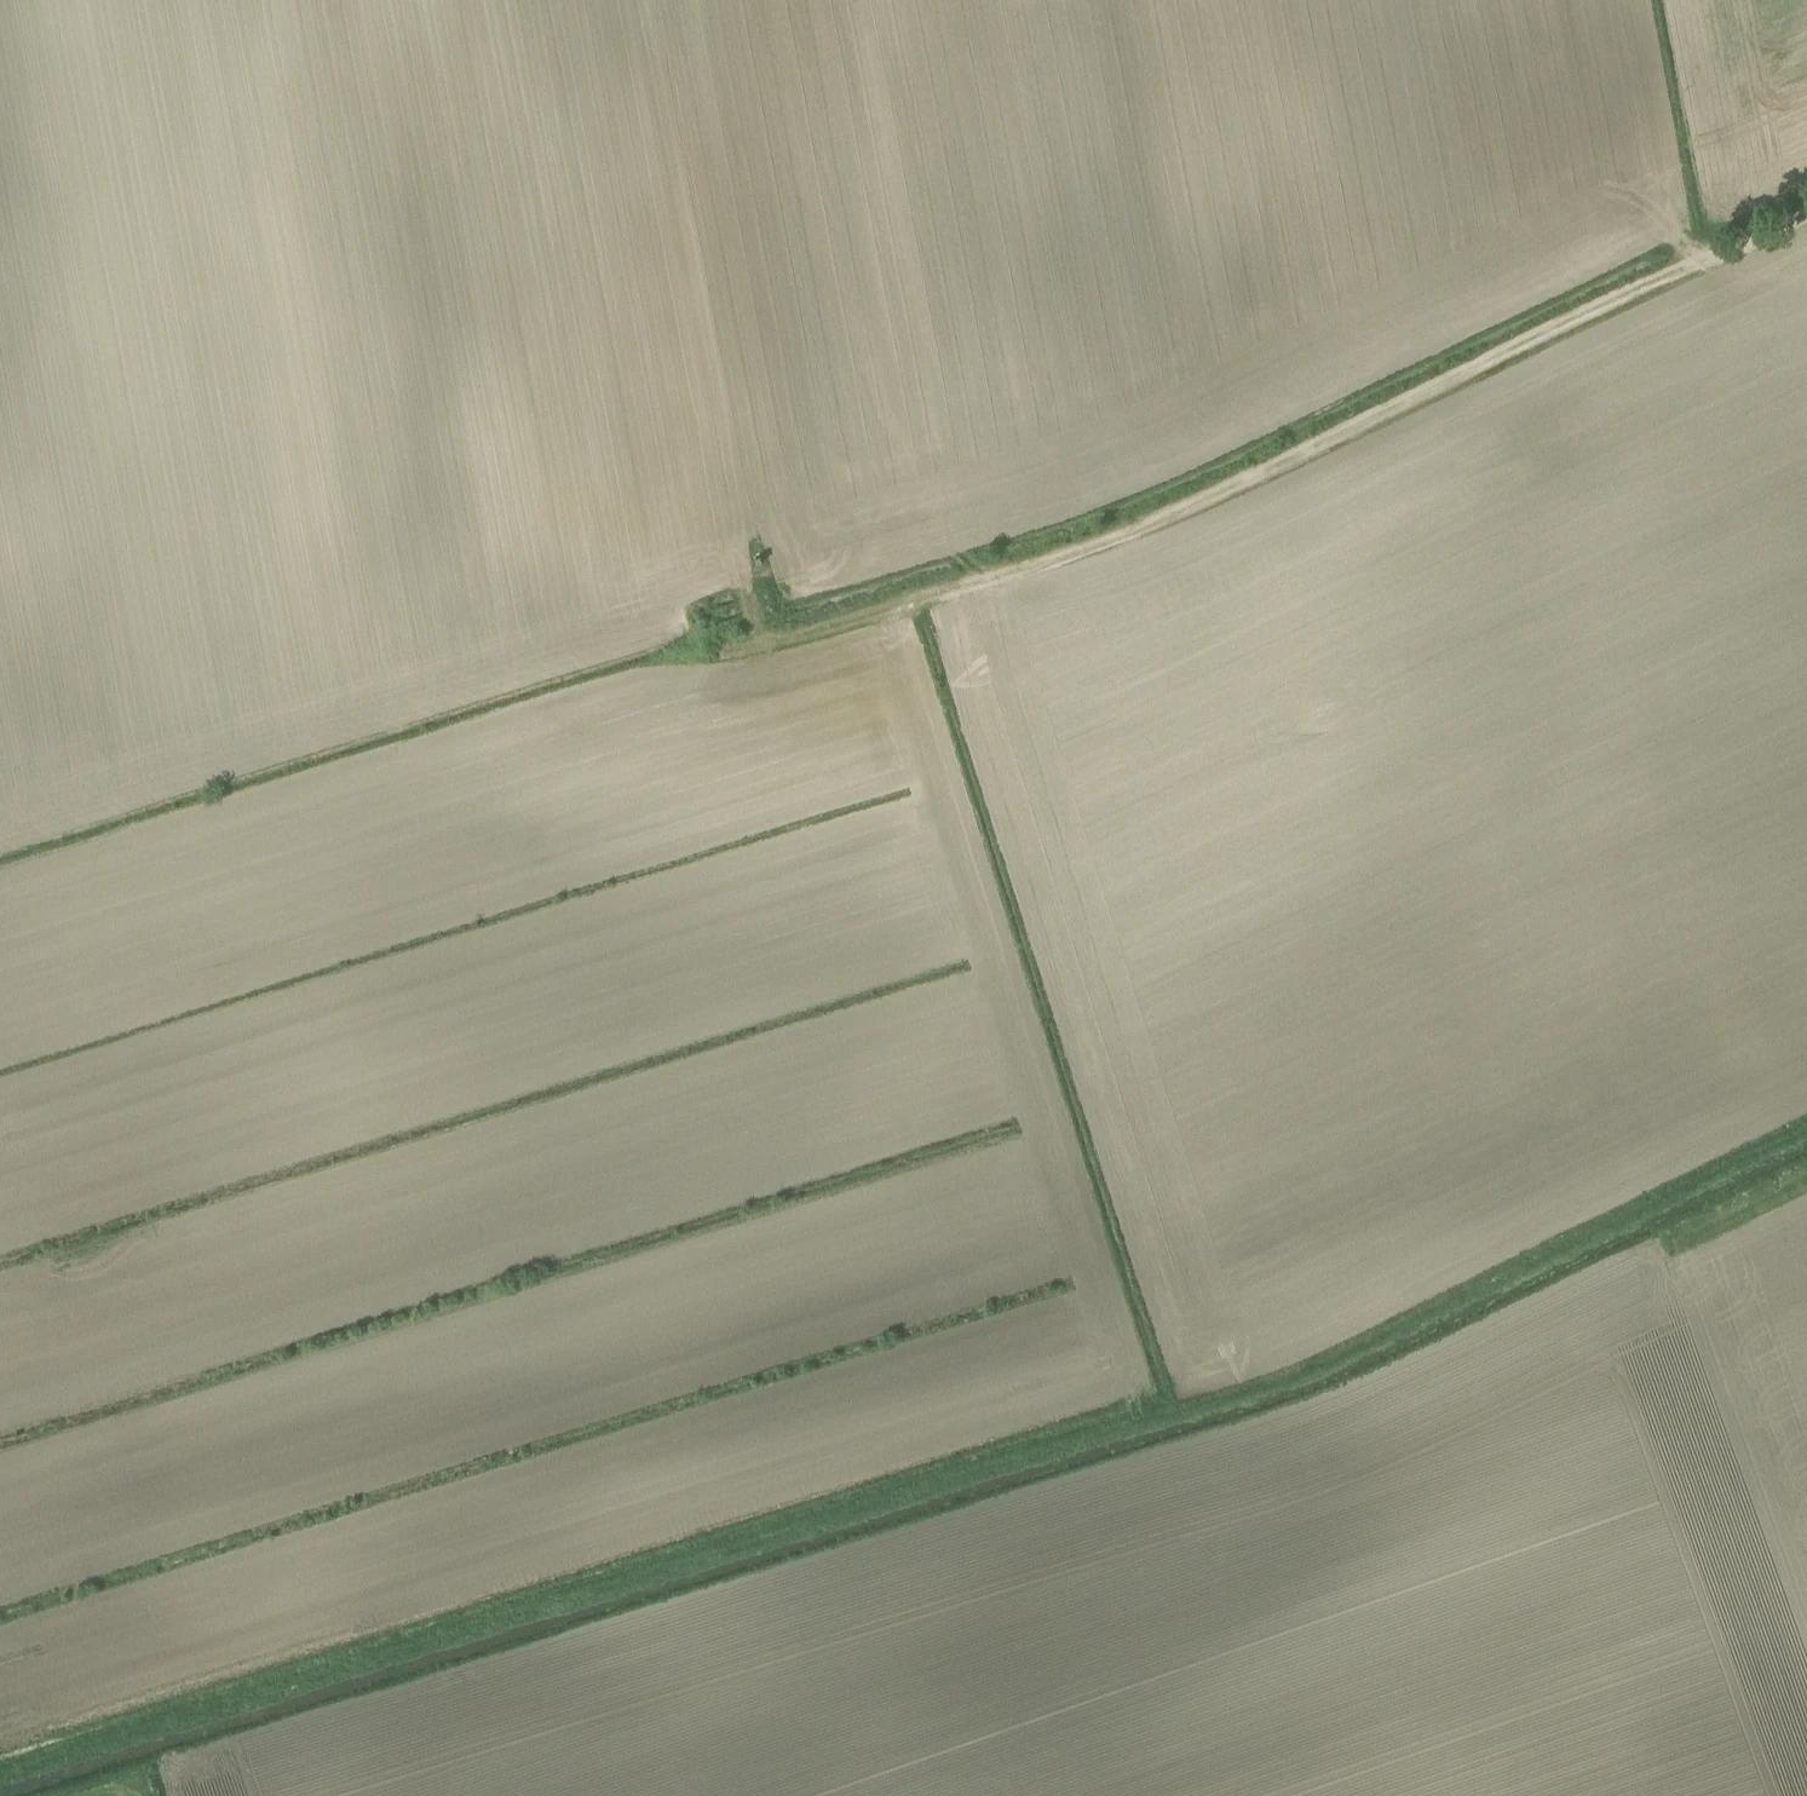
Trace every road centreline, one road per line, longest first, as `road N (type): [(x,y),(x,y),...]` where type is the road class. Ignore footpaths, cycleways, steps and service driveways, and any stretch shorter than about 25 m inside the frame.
road 1 (track): [(0,1776),(1304,1370),(1806,1128)]
road 2 (track): [(766,639),(1149,520),(1806,218)]

